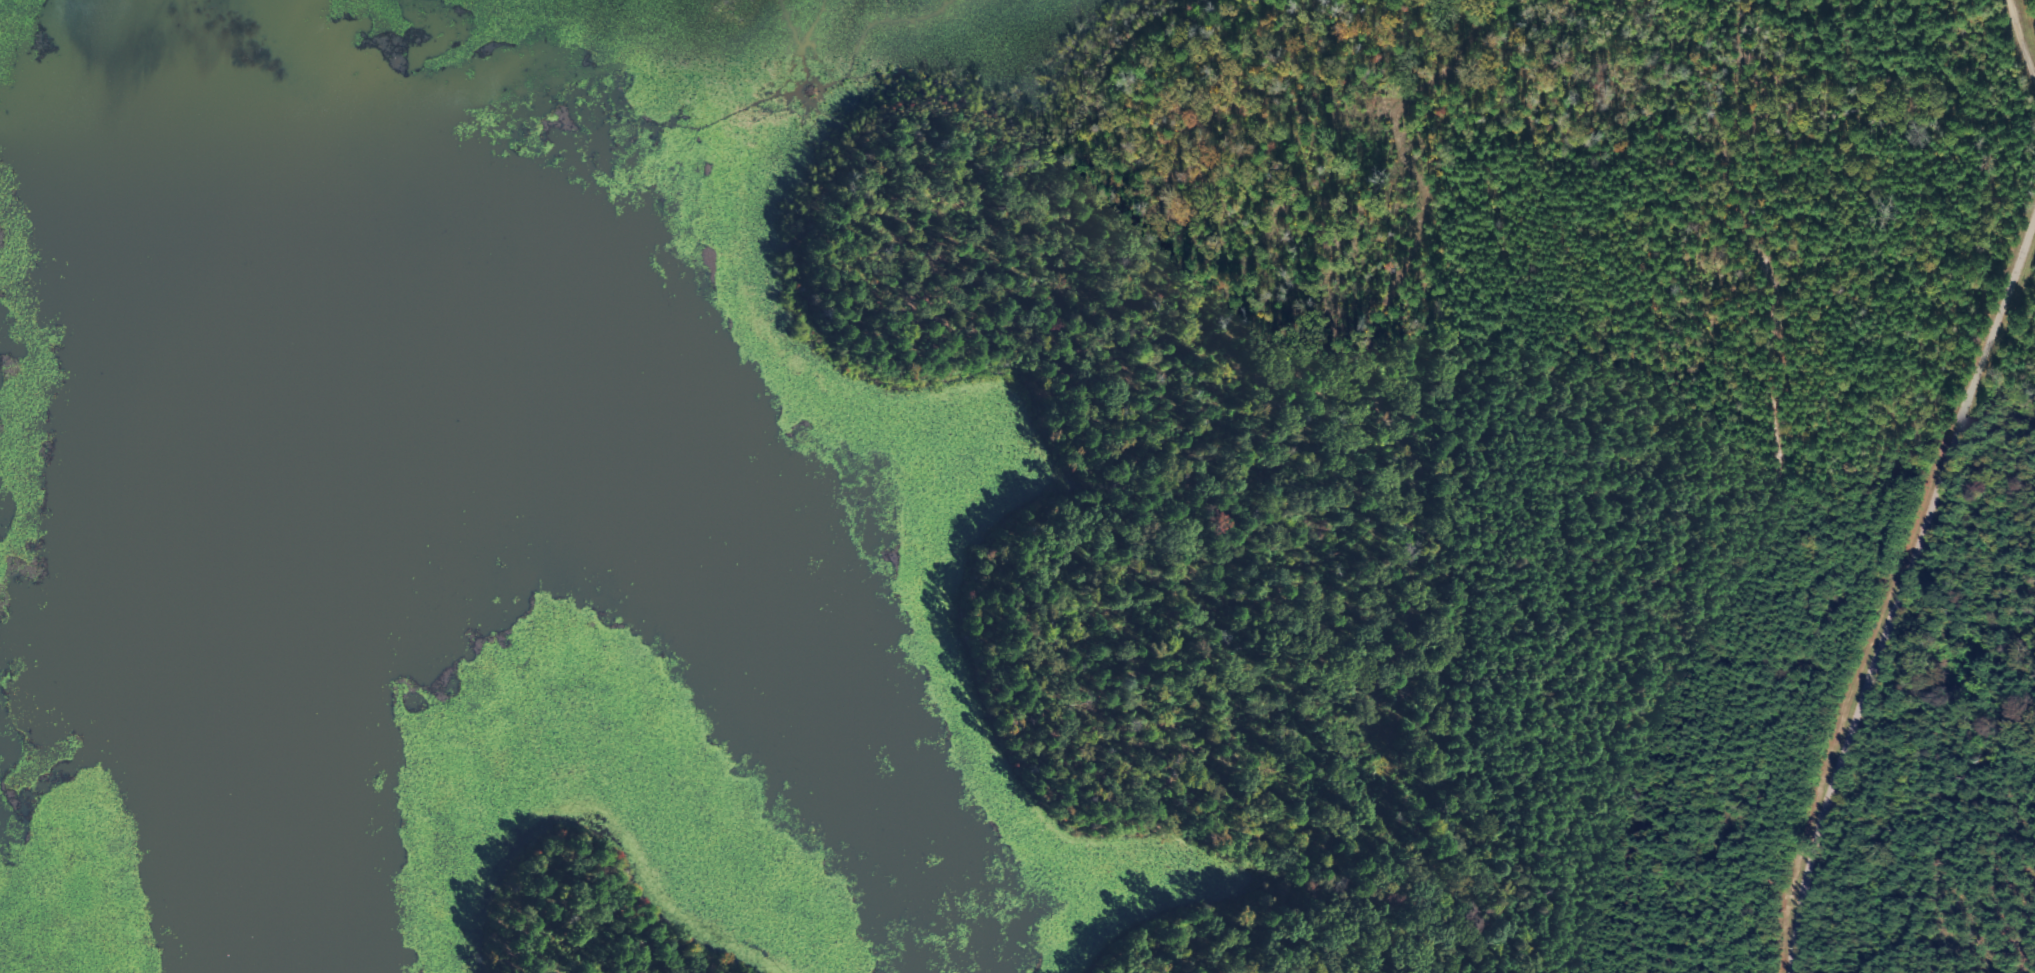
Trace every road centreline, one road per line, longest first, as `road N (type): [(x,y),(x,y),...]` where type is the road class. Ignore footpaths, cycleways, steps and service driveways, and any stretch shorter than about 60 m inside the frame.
road 1 (residential): [(1798,972),(1825,826),(2034,232)]

